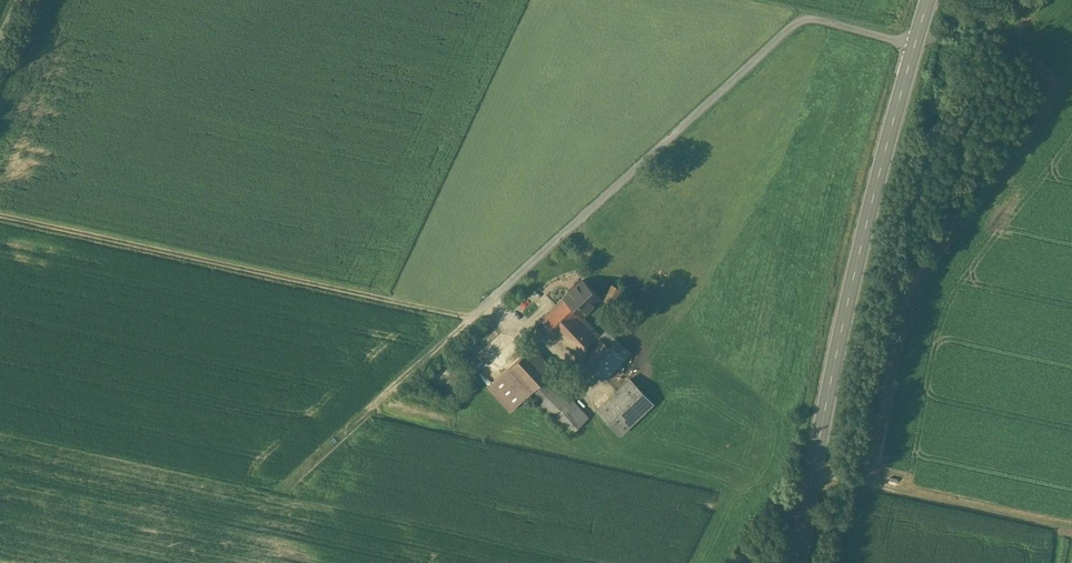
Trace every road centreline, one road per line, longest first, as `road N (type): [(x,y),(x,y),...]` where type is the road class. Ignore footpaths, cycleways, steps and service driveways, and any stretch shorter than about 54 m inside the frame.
road 1 (secondary): [(928,0),(840,332),(797,562)]
road 2 (track): [(473,317),(0,214)]
road 3 (track): [(813,472),(1071,526)]
road 4 (track): [(473,317),(279,493)]

